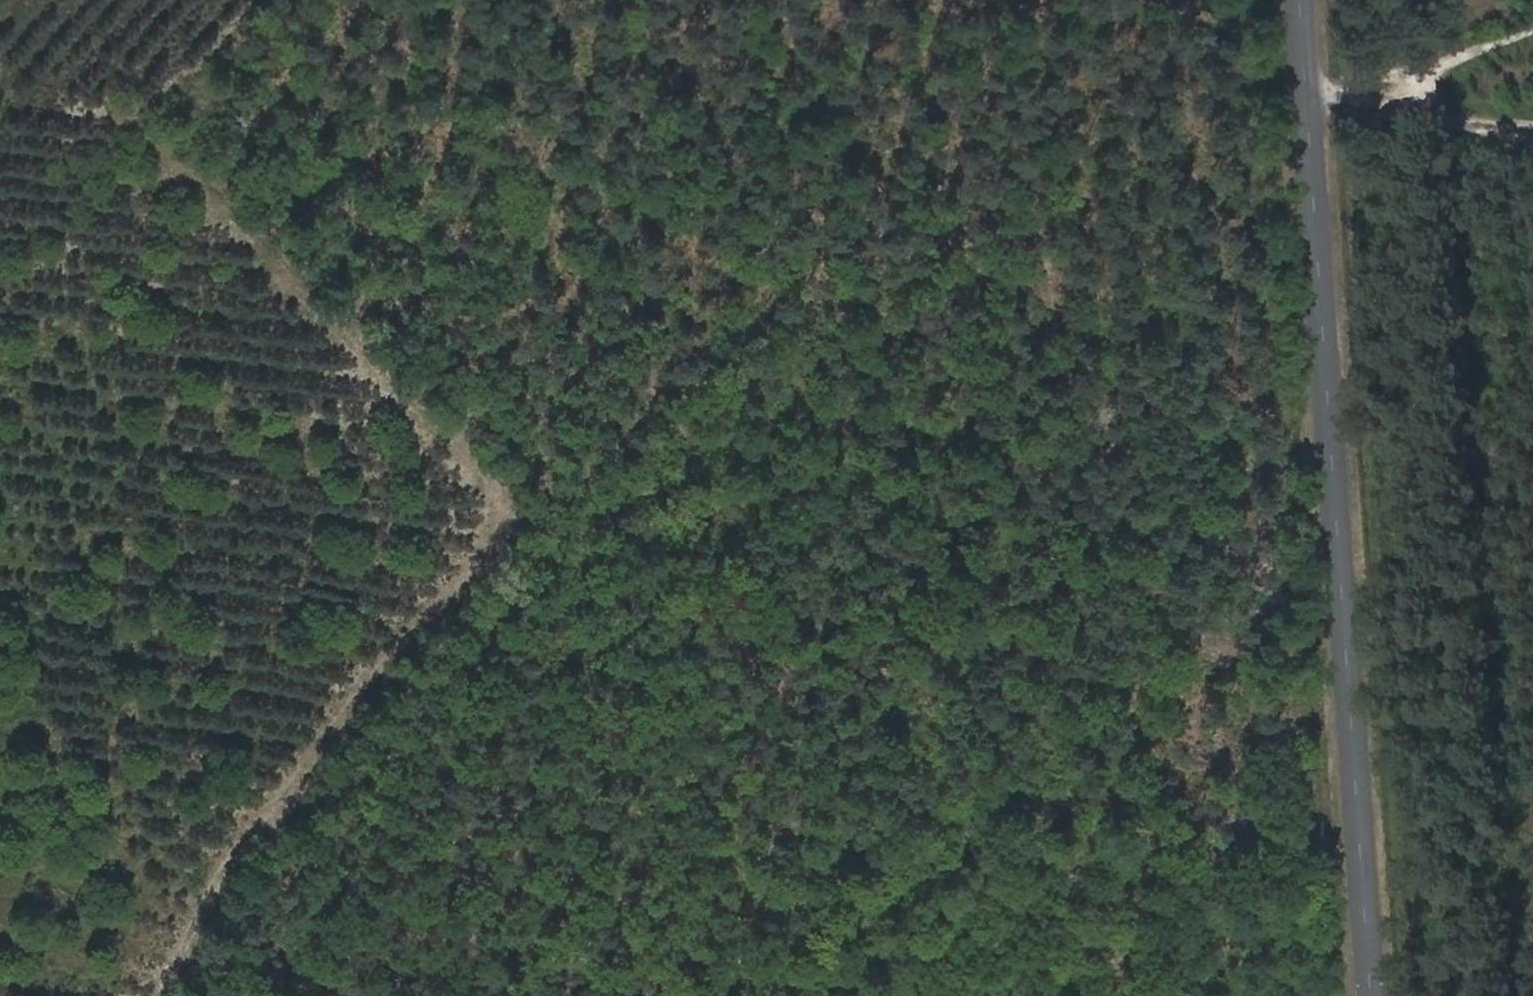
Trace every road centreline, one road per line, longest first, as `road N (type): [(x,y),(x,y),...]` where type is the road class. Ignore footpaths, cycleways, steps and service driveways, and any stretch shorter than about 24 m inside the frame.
road 1 (tertiary): [(1299,0),(1371,995)]
road 2 (track): [(1532,135),(1306,93),(1389,83),(1532,27)]

